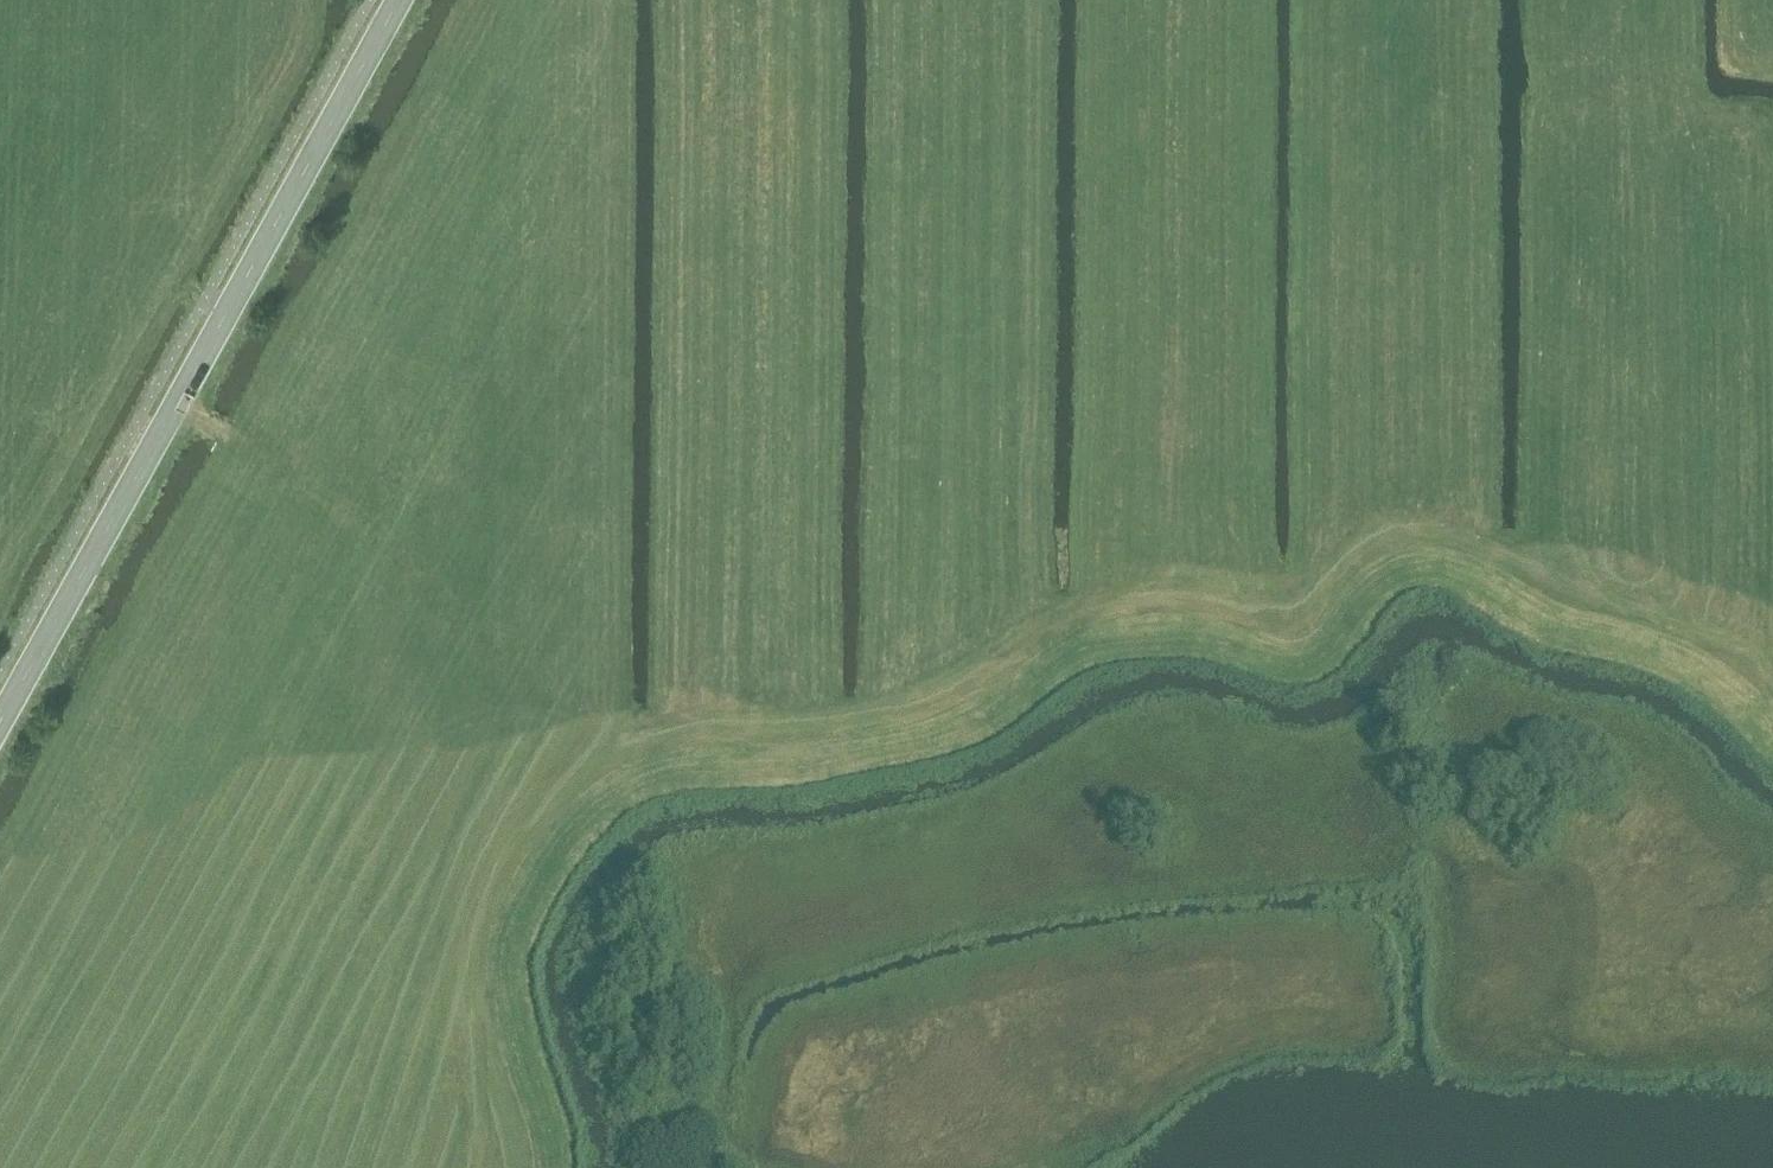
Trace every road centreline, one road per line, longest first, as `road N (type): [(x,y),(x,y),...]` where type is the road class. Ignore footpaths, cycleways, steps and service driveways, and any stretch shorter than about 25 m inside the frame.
road 1 (tertiary): [(0,724),(397,0)]

